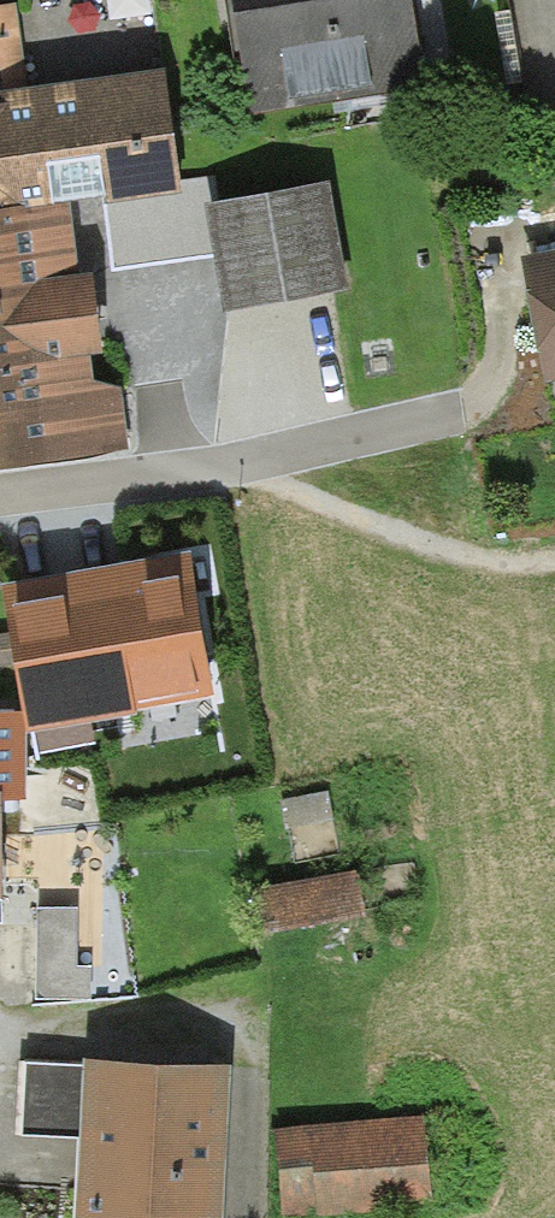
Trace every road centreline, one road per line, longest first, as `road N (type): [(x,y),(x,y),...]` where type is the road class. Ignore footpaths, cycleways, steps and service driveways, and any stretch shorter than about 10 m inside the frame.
road 1 (unclassified): [(554,573),(441,566),(324,516),(260,464),(0,498)]

